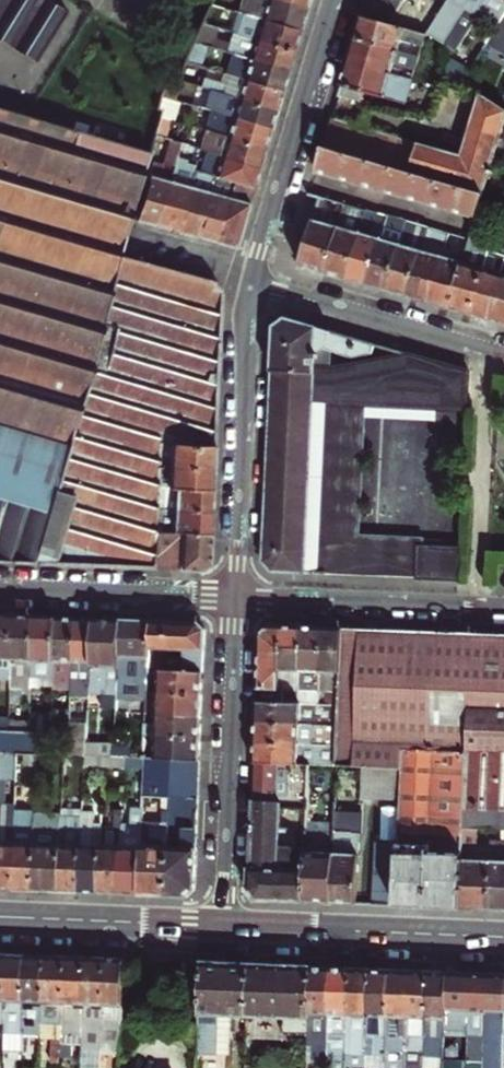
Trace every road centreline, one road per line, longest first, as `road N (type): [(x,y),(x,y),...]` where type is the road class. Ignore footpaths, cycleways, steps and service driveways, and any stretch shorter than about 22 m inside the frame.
road 1 (residential): [(235,598),(222,924)]
road 2 (residential): [(251,280),(235,598)]
road 3 (residential): [(337,0),(251,280)]
road 4 (tertiary): [(503,936),(222,924)]
road 5 (residential): [(235,598),(503,611)]
road 6 (residential): [(503,350),(251,280)]
road 7 (residential): [(0,590),(235,598)]
road 8 (tertiary): [(222,924),(0,916)]
road 9 (residential): [(251,280),(133,245)]

